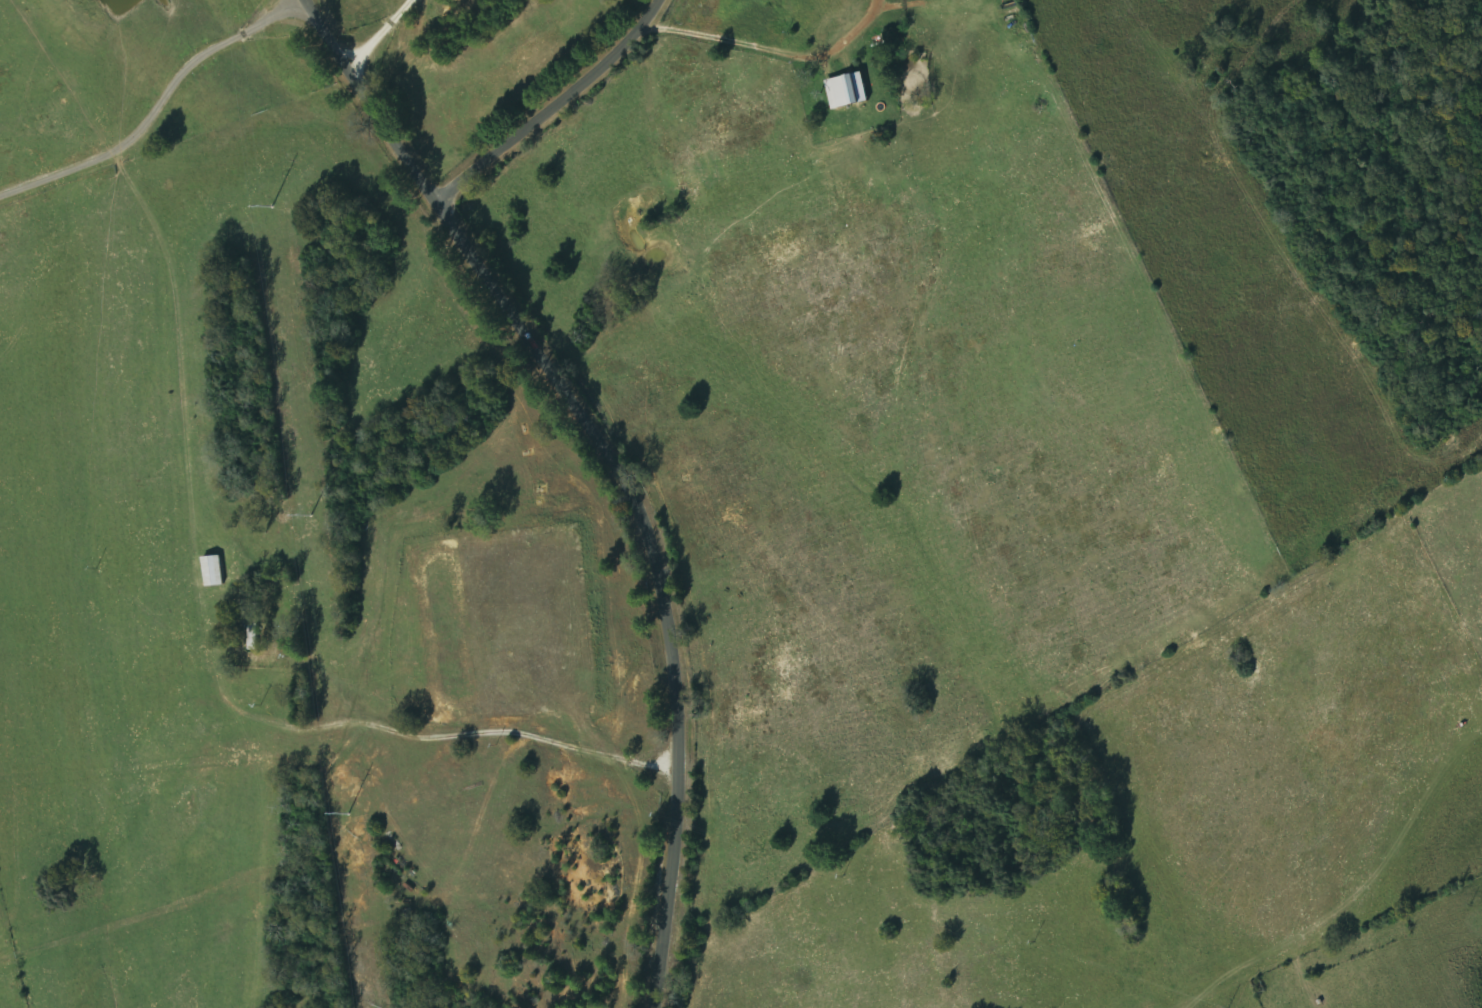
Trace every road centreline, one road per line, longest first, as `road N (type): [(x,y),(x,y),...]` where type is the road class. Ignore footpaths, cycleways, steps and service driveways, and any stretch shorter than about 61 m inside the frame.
road 1 (residential): [(648,1007),(678,769),(651,523),(304,0)]
road 2 (residential): [(1180,1007),(1362,893),(1481,725)]
road 3 (residential): [(432,202),(646,22),(657,0)]

